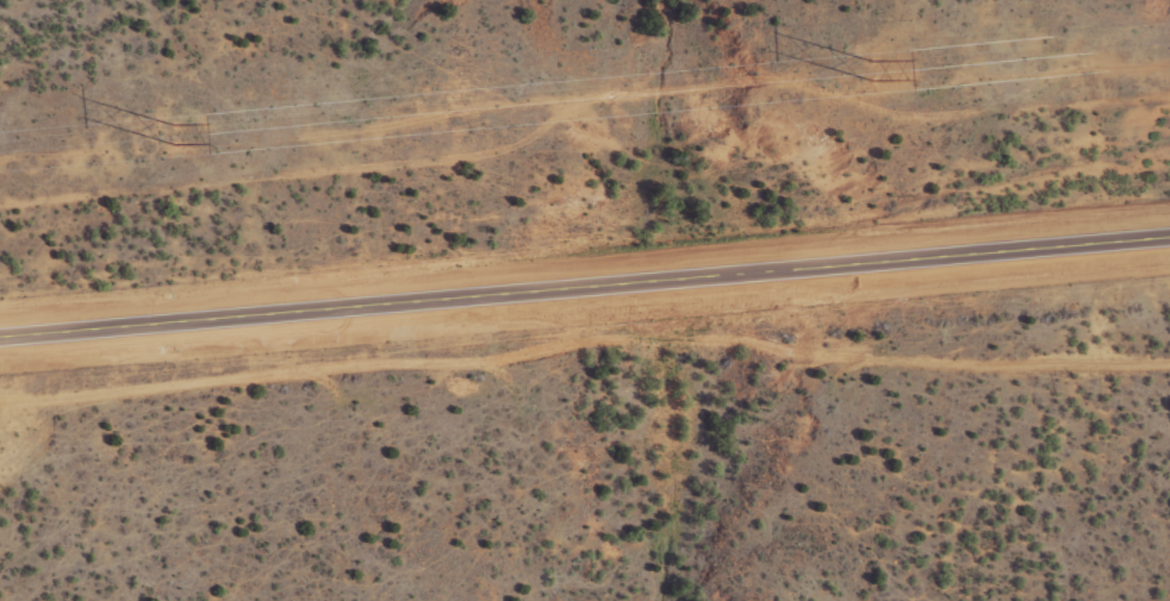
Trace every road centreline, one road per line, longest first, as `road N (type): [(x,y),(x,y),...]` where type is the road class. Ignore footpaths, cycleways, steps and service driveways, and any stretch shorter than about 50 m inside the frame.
road 1 (secondary): [(1169,239),(0,340)]
road 2 (residential): [(1169,396),(643,396),(0,456)]

